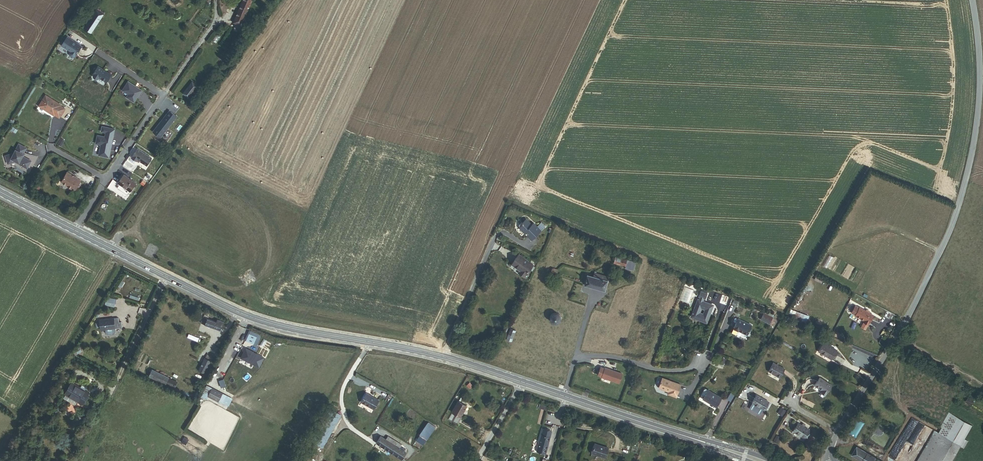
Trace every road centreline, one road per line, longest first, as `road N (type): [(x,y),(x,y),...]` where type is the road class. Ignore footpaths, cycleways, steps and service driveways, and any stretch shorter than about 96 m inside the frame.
road 1 (secondary): [(692,439),(444,356),(260,321),(75,231)]
road 2 (tertiary): [(974,0),(979,109),(966,182),(904,325),(838,432)]
road 3 (residential): [(216,19),(75,231)]

